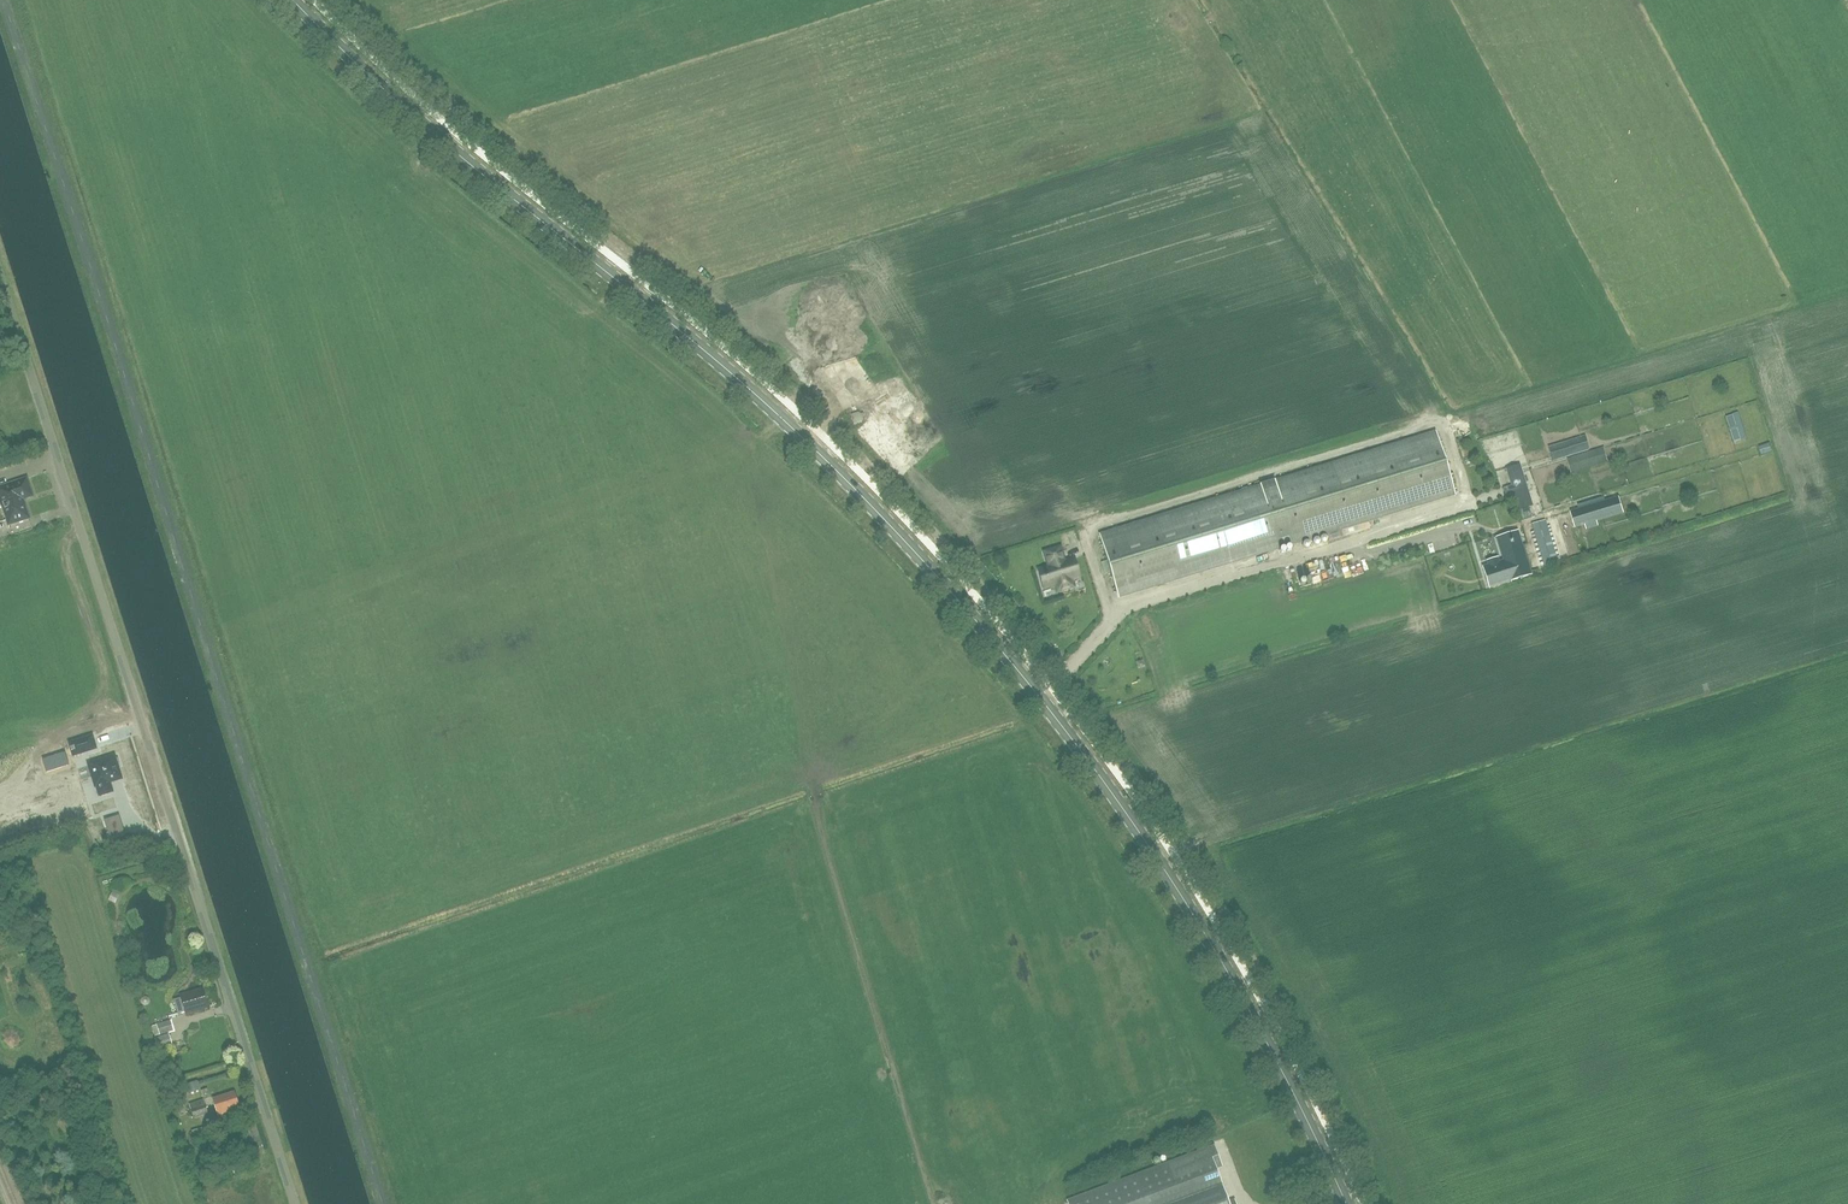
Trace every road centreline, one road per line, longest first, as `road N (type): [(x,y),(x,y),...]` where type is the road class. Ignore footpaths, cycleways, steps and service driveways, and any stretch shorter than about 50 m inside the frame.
road 1 (secondary): [(1347,1203),(1206,934),(1073,739),(960,604),(769,405),(457,152),(294,0)]
road 2 (track): [(383,1203),(4,0)]
road 3 (unclassified): [(296,1203),(0,276)]

